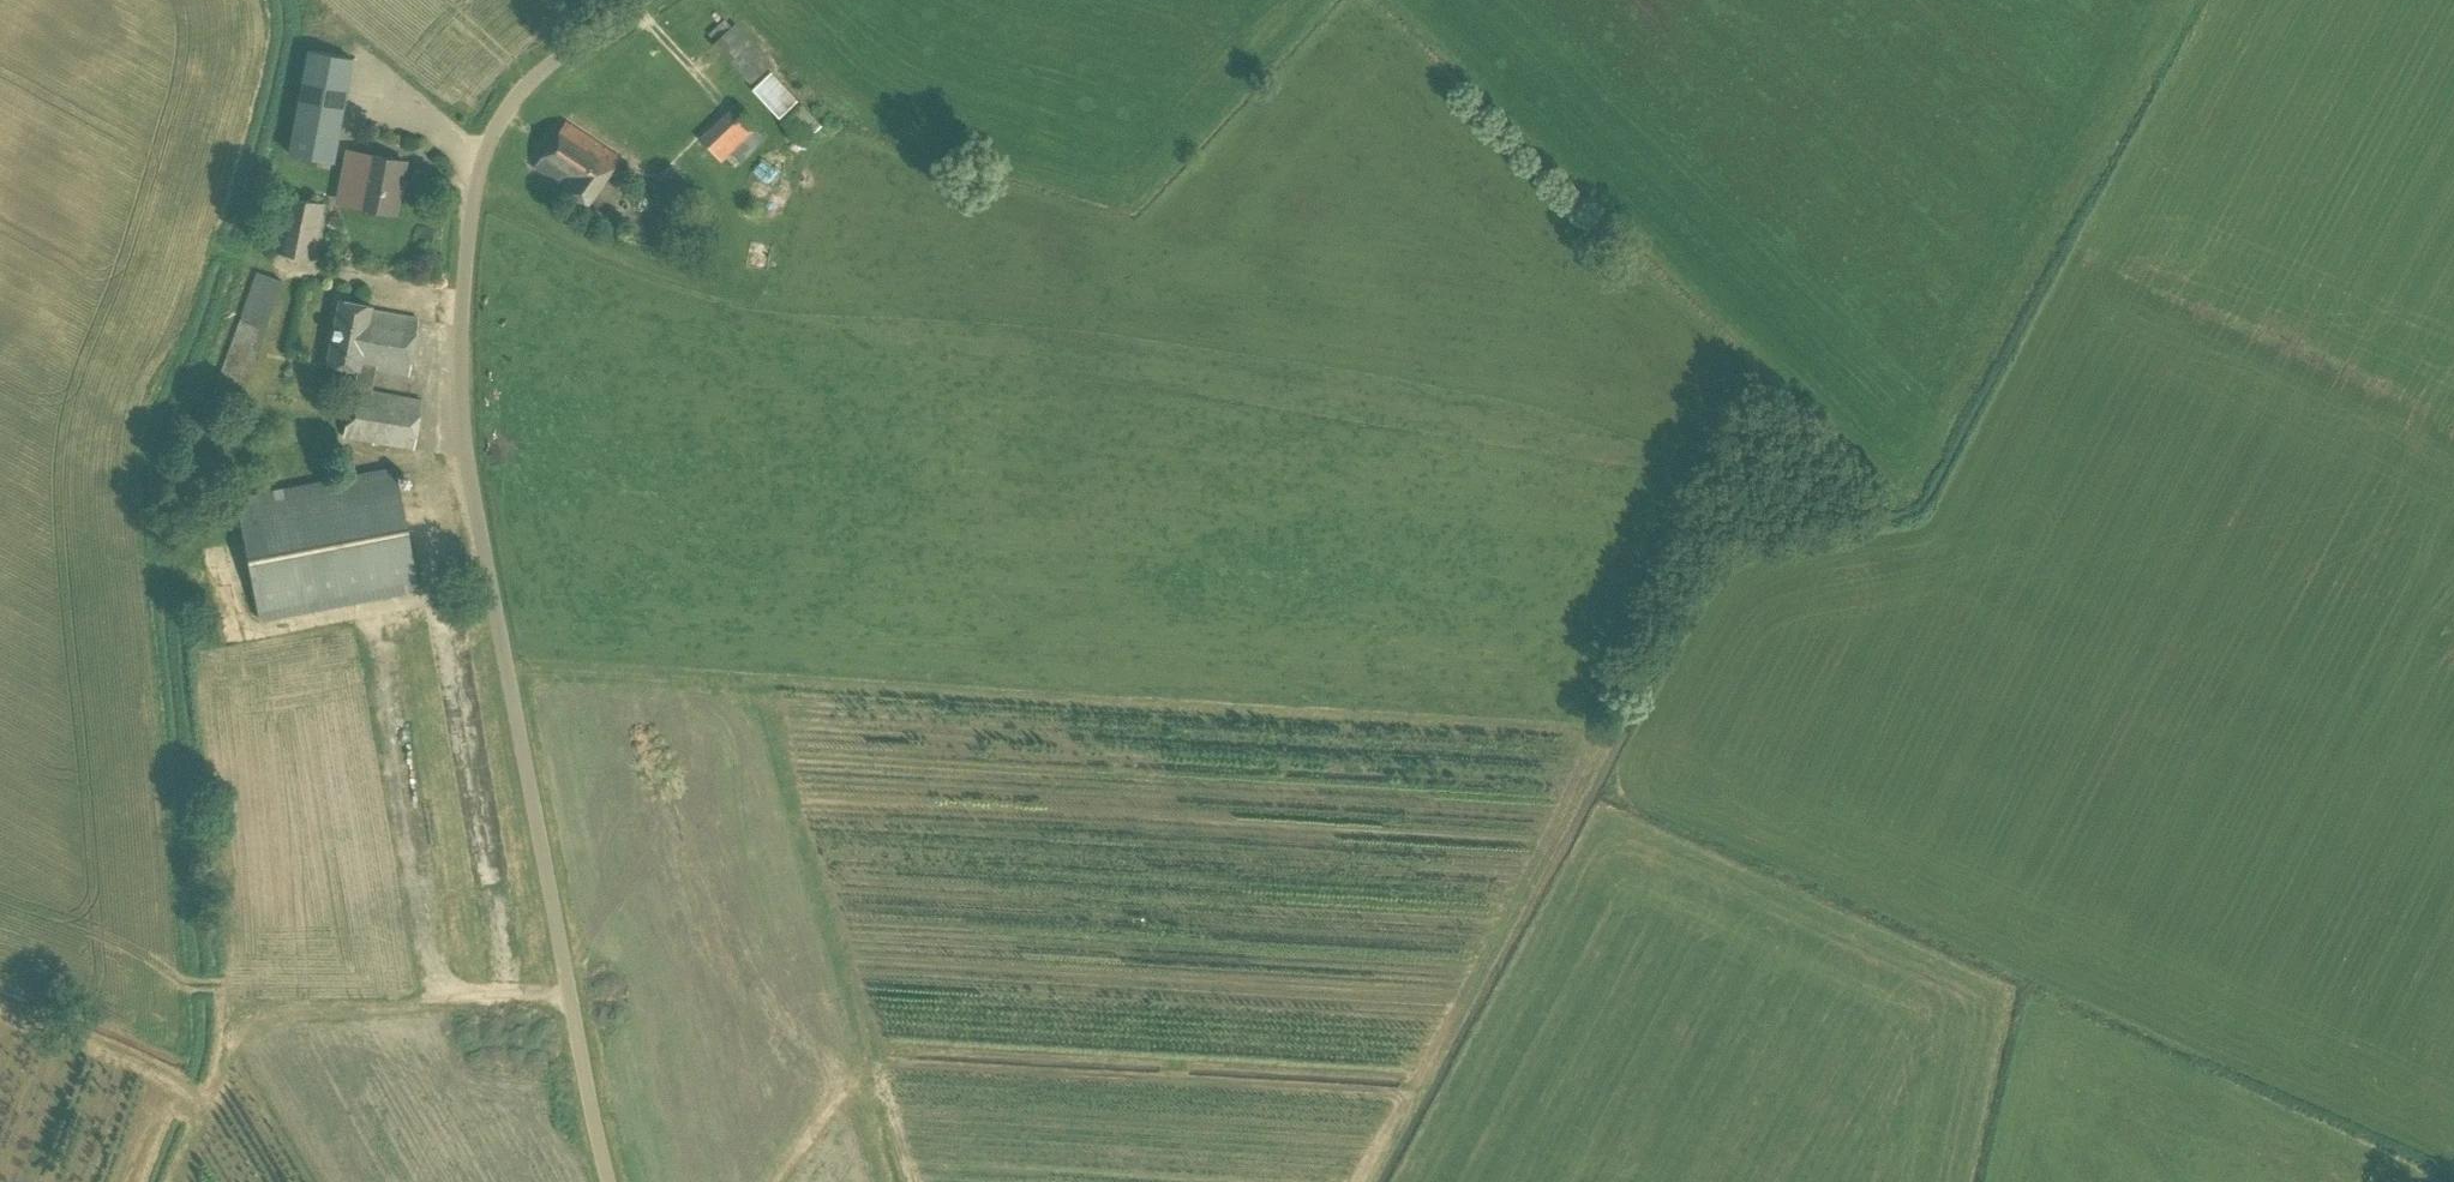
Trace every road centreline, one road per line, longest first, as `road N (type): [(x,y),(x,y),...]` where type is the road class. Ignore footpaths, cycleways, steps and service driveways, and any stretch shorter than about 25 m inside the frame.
road 1 (unclassified): [(615,1181),(592,1104),(470,422),(473,187),(488,128),(517,90),(648,0)]

